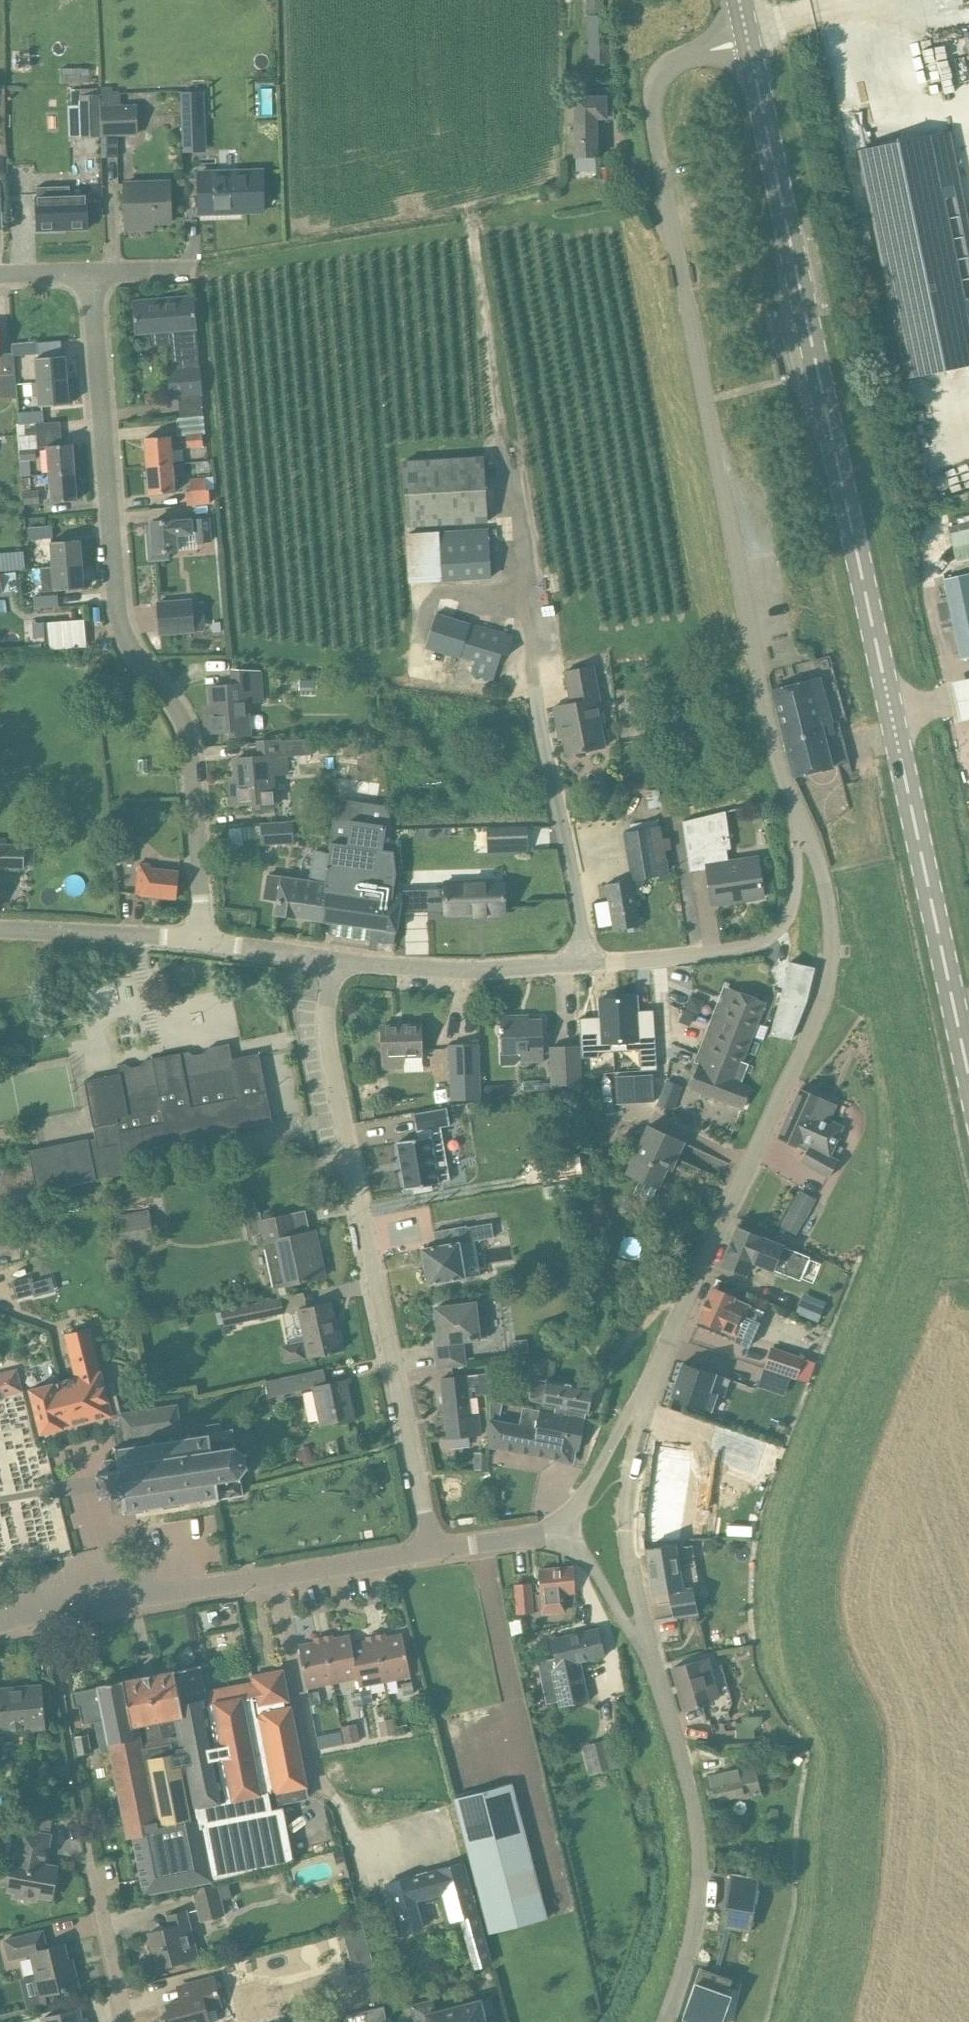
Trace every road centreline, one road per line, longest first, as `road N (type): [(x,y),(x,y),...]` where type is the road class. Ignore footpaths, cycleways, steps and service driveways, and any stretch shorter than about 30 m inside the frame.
road 1 (secondary): [(968,1077),(749,42)]
road 2 (unclassified): [(791,813),(706,423),(651,103),(662,67),(749,42)]
road 3 (residential): [(201,938),(184,735),(128,650),(115,605),(90,275)]
road 4 (residential): [(651,1387),(826,1011),(837,944),(823,872),(791,813)]
road 5 (residential): [(431,1550),(324,1021),(335,957)]
road 6 (unclassified): [(335,957),(443,969),(706,958),(759,944),(783,925),(796,897),(791,813)]
road 7 (residential): [(0,1629),(431,1550)]
road 8 (residential): [(661,2021),(681,1981),(697,1892),(689,1776),(647,1645)]
road 9 (residential): [(647,1645),(627,1536),(651,1387)]
road 10 (unclassified): [(0,931),(201,938)]
road 11 (residential): [(563,1530),(628,1412),(651,1387)]
road 12 (residential): [(128,2021),(90,1870)]
road 13 (residential): [(647,1645),(563,1530)]
road 14 (unclassified): [(201,938),(335,957)]
road 15 (residential): [(431,1550),(563,1530)]

